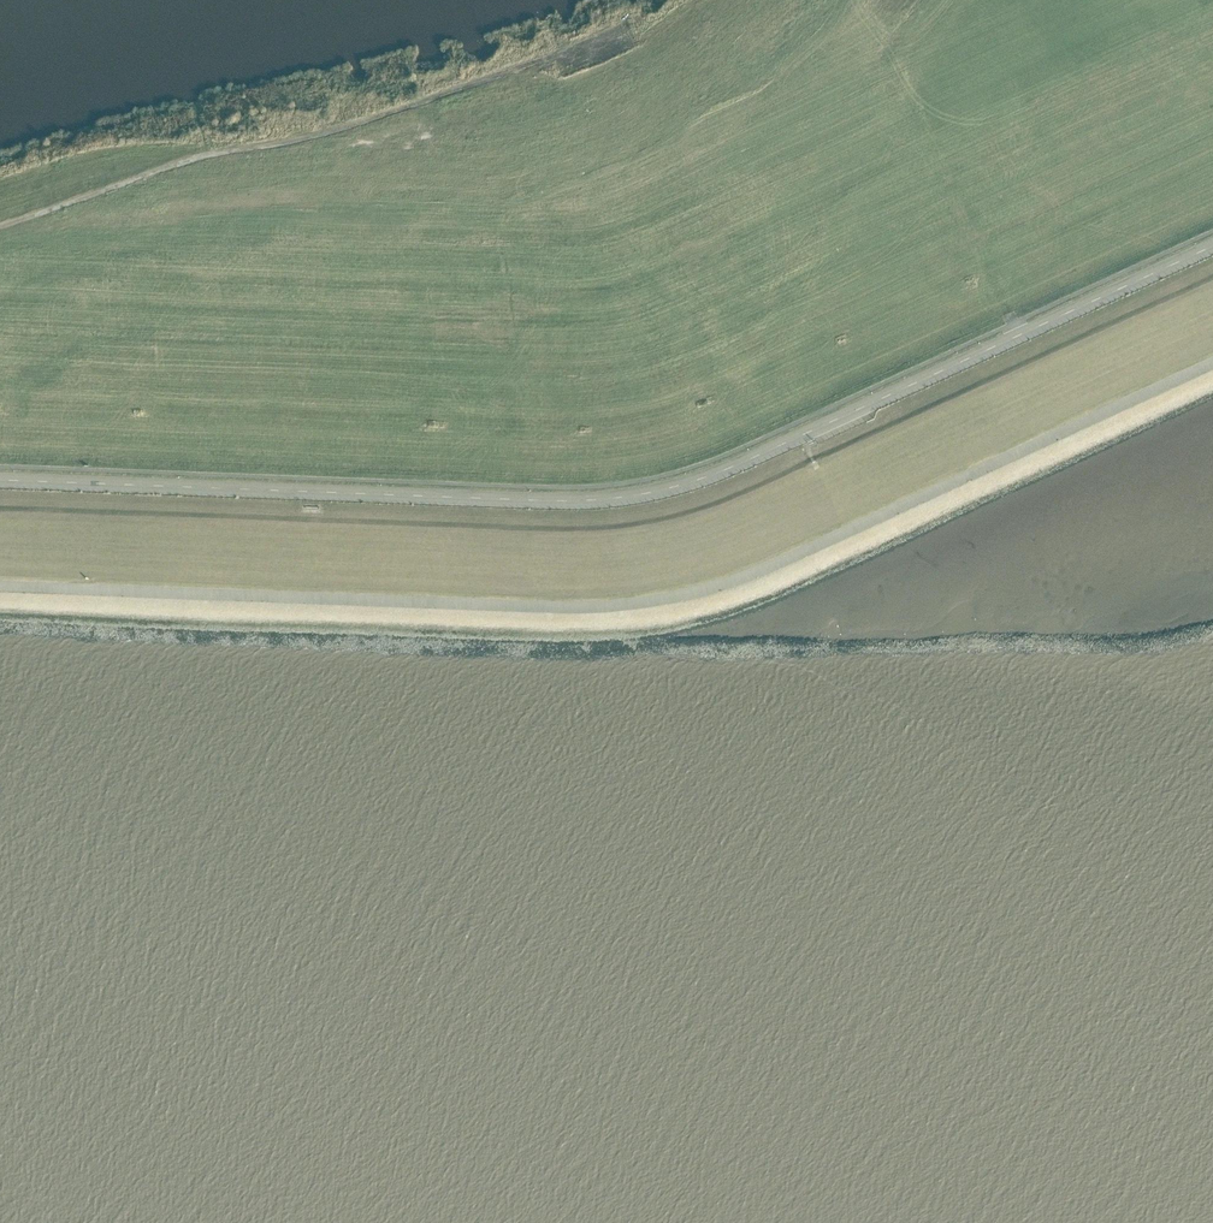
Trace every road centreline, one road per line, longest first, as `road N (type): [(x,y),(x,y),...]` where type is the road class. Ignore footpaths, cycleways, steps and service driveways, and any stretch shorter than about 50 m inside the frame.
road 1 (residential): [(0,484),(560,504),(661,496),(738,470),(1212,253)]
road 2 (track): [(1212,366),(747,580),(606,612),(0,587)]
road 3 (track): [(0,225),(175,164),(263,147),(607,36)]

